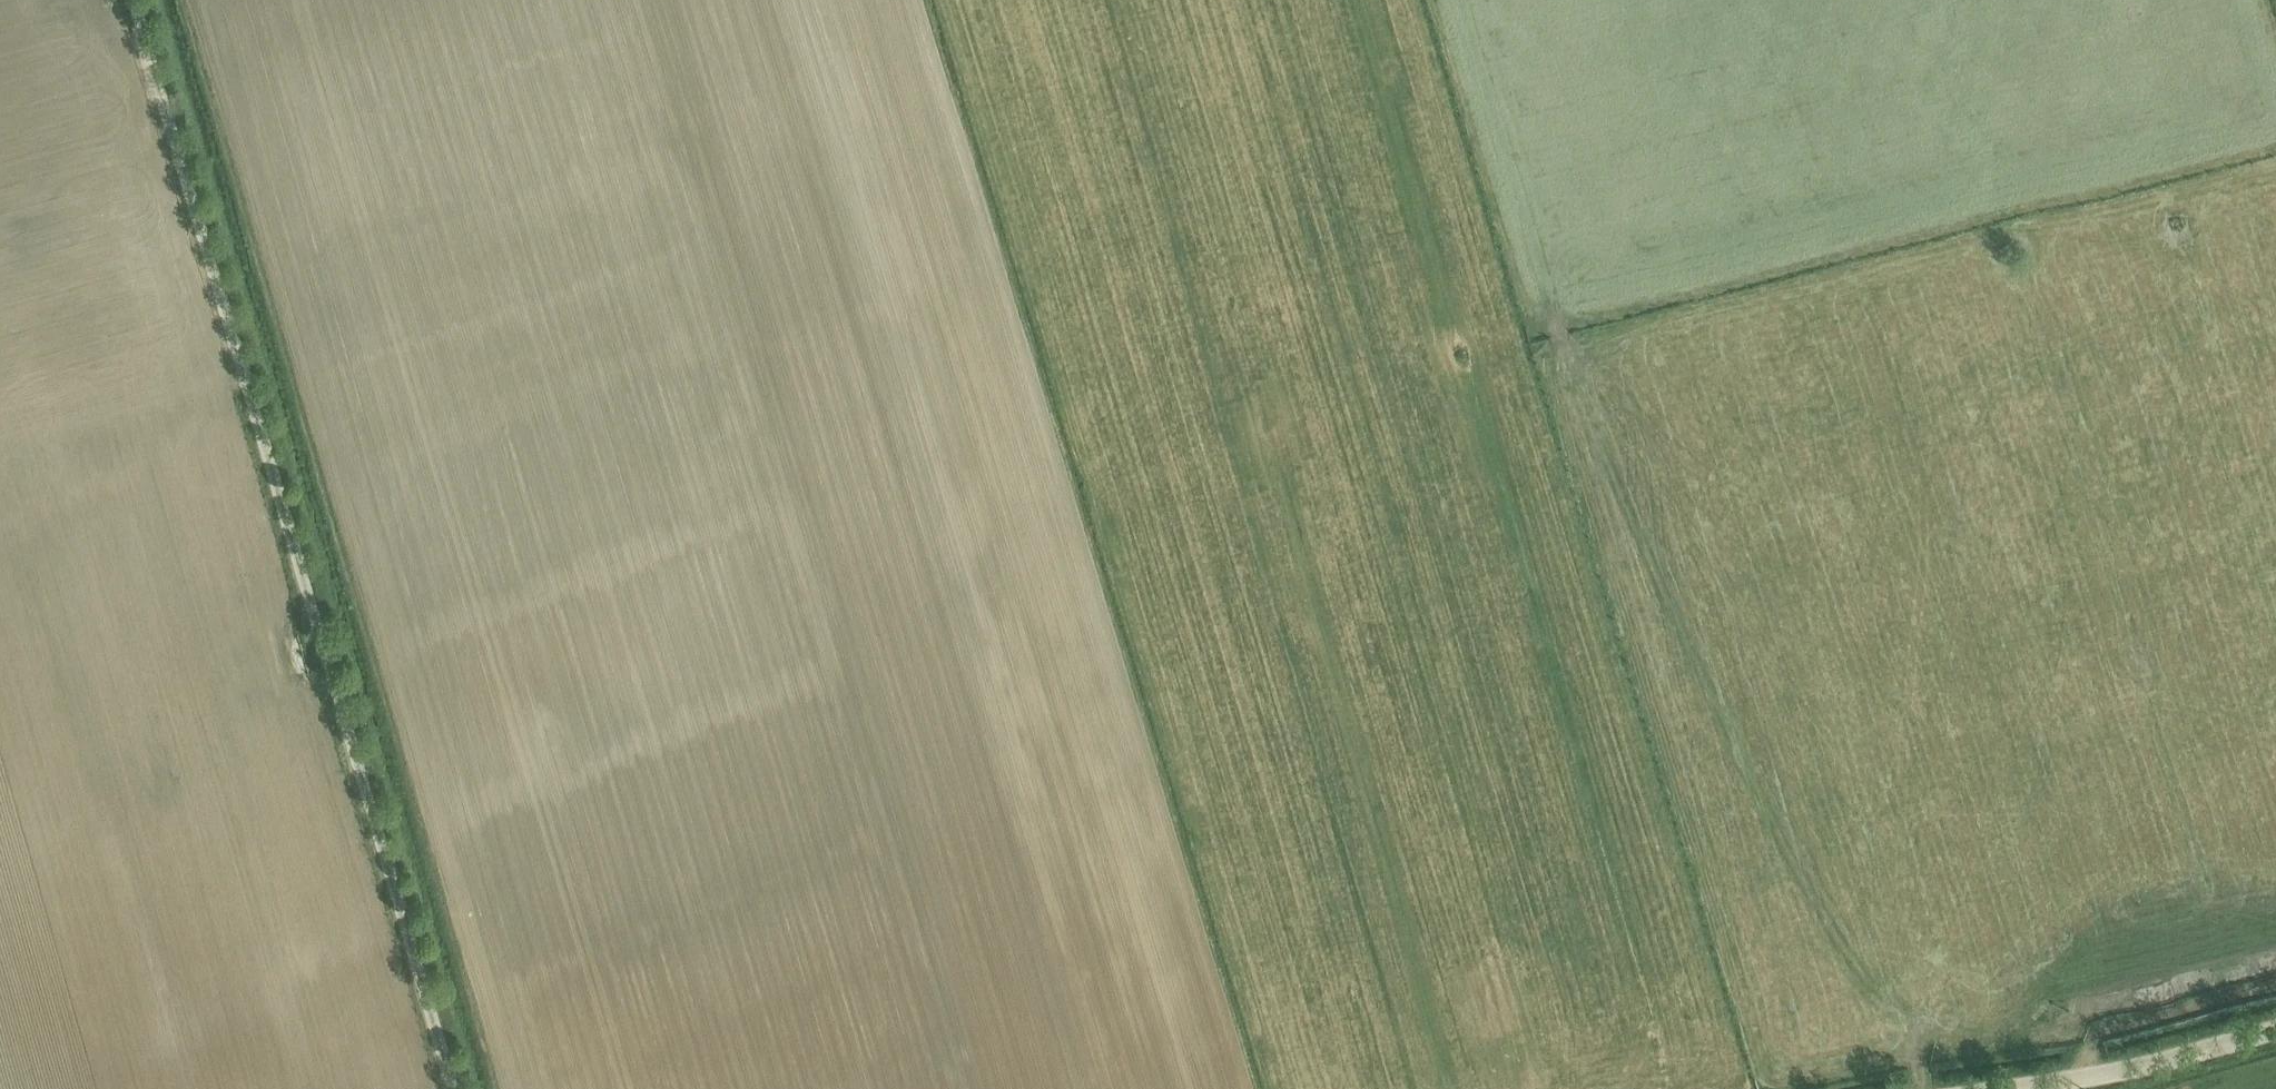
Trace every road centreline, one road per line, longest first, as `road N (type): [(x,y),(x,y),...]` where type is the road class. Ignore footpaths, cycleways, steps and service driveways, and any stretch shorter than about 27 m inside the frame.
road 1 (unclassified): [(454,1088),(134,0)]
road 2 (tertiary): [(2275,1032),(2112,1075),(2021,1088)]

